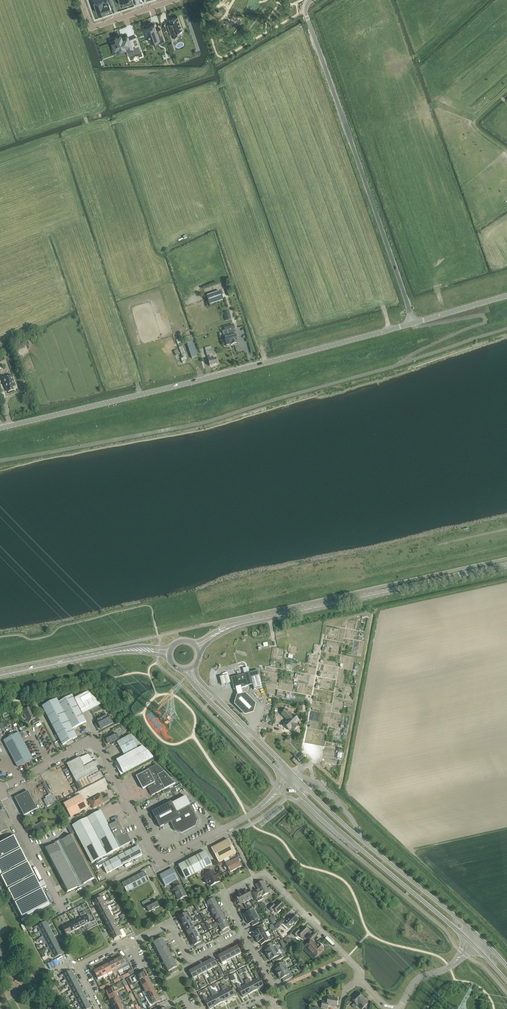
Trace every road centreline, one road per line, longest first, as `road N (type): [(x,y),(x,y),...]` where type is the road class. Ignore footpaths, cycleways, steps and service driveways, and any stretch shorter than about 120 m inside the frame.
road 1 (tertiary): [(0,428),(414,323)]
road 2 (unclassified): [(309,0),(305,11),(414,323)]
road 3 (primary): [(506,566),(243,624),(197,646)]
road 4 (unclassified): [(217,832),(161,862),(96,738),(0,789)]
road 5 (secondary): [(287,782),(472,944)]
road 6 (secondary): [(478,938),(295,776)]
road 7 (unclassified): [(78,966),(170,925),(190,961),(244,934)]
road 8 (unclassified): [(360,979),(264,872),(224,894)]
road 9 (secondary): [(185,671),(287,782)]
road 10 (secondary): [(295,776),(193,668)]
road 11 (unclassified): [(65,913),(0,790)]

